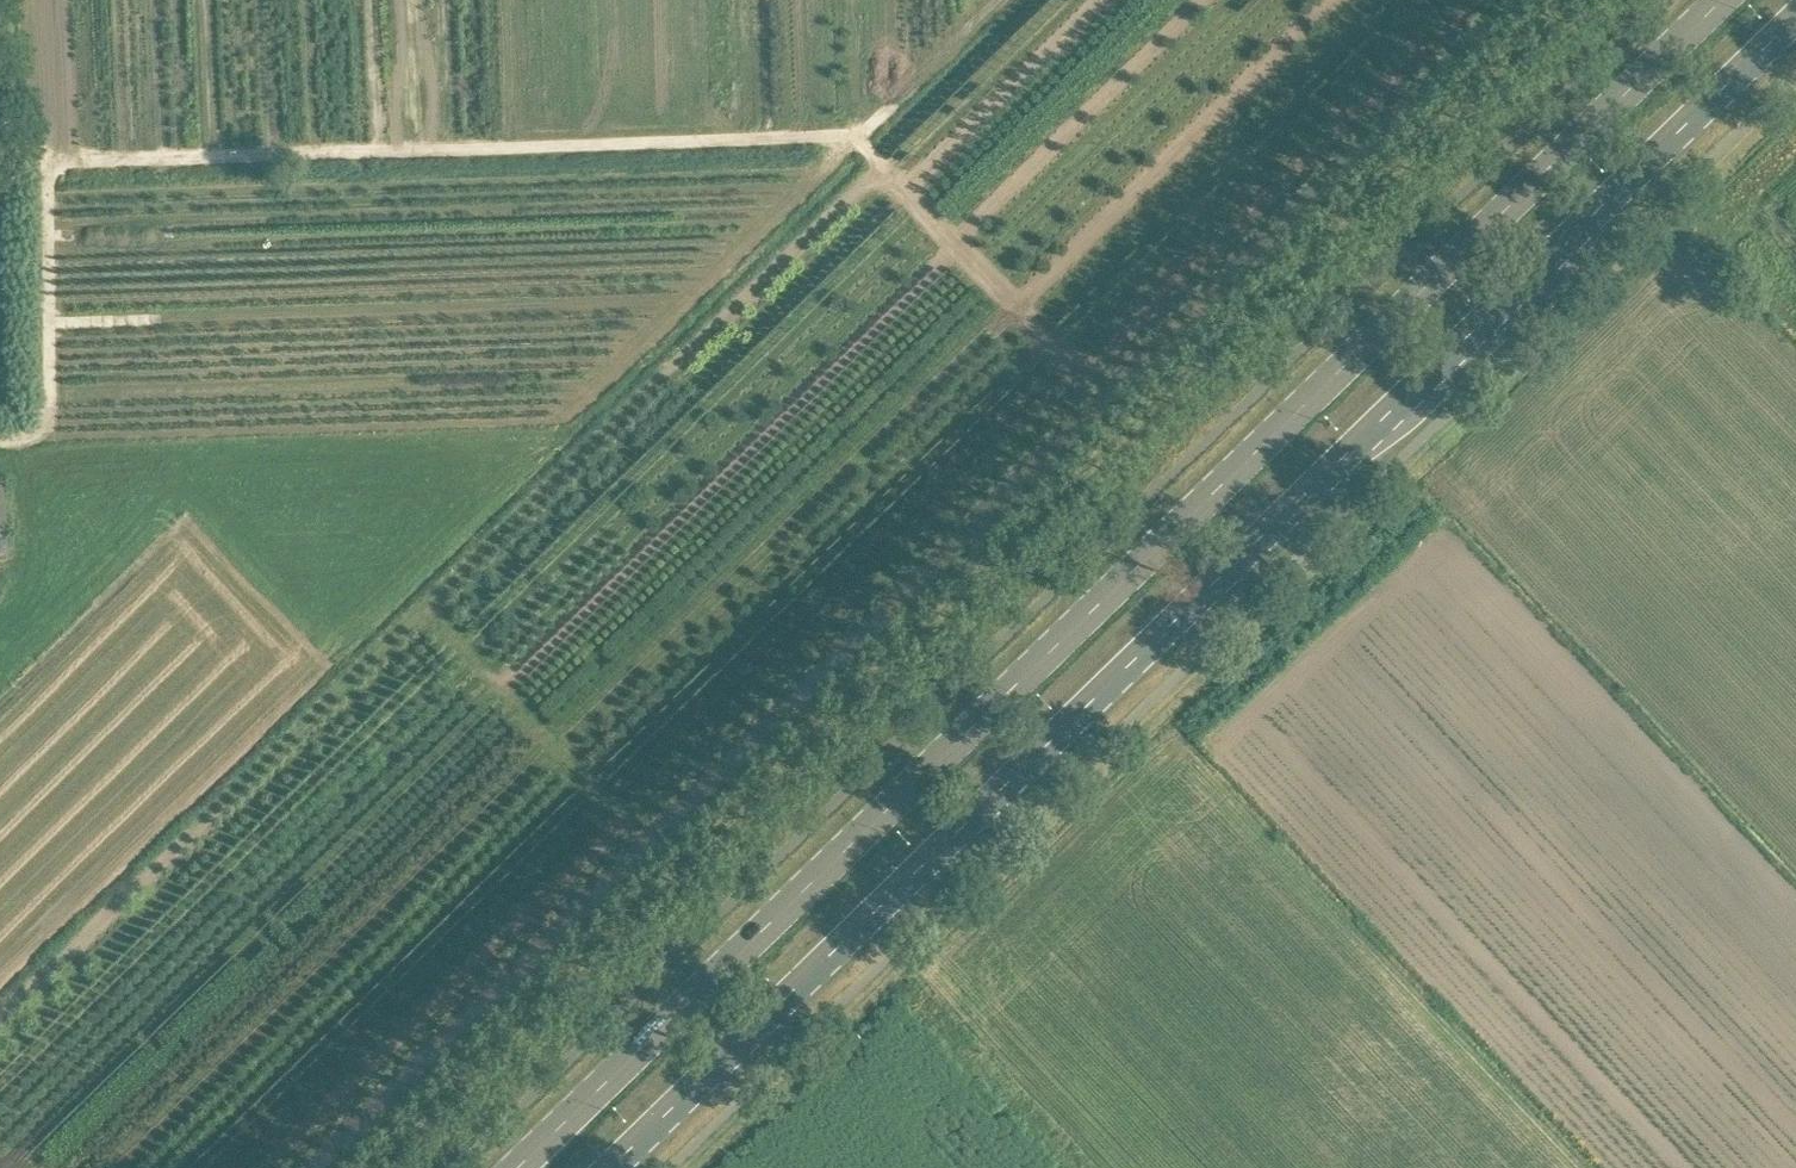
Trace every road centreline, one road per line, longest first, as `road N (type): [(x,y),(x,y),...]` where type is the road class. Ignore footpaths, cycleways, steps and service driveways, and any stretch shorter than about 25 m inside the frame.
road 1 (primary): [(1721,0),(509,1167)]
road 2 (primary): [(611,1167),(1795,18)]
road 3 (track): [(1062,1167),(900,1001)]

